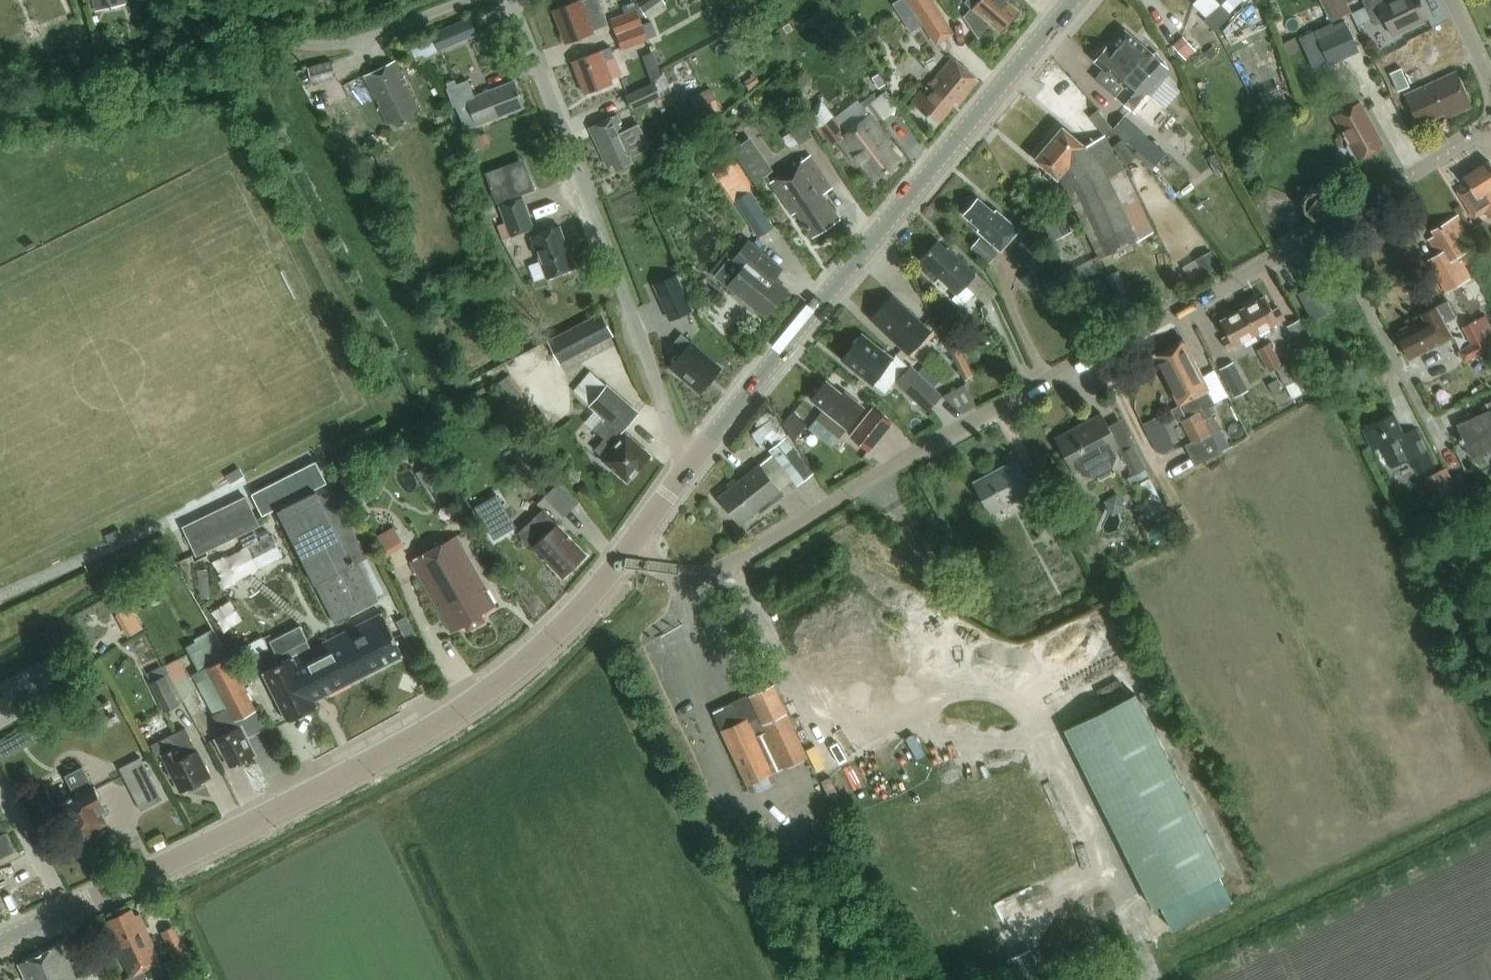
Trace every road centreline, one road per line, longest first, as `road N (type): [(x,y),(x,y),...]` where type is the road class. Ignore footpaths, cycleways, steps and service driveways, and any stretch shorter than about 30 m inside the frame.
road 1 (unclassified): [(626,547),(677,581),(729,566),(1416,176),(1490,125)]
road 2 (tertiary): [(0,942),(291,806),(443,724),(512,674),(582,606),(626,547)]
road 3 (tertiary): [(691,461),(1078,0)]
road 4 (unclassified): [(691,461),(674,445),(508,0)]
road 5 (unclassified): [(482,0),(363,45),(313,51),(275,42)]

